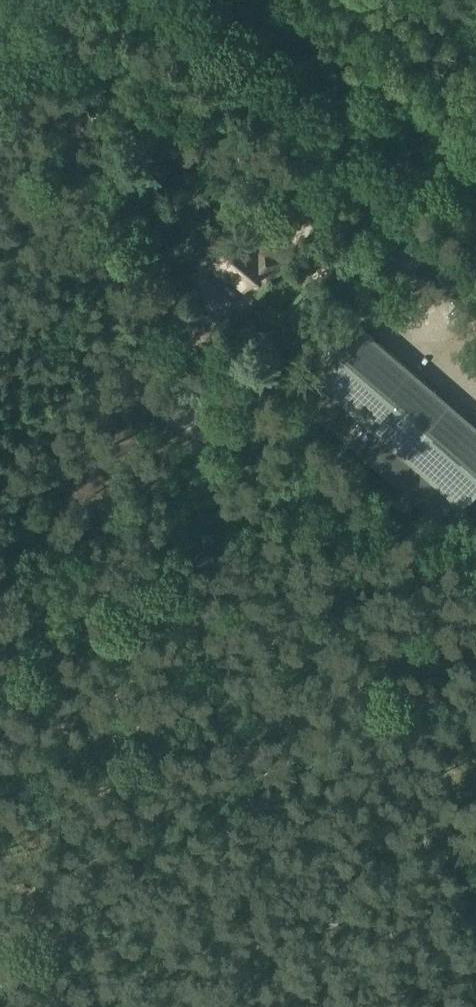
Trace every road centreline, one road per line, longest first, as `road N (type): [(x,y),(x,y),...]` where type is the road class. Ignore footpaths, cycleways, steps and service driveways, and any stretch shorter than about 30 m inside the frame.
road 1 (unclassified): [(475,282),(150,0)]

